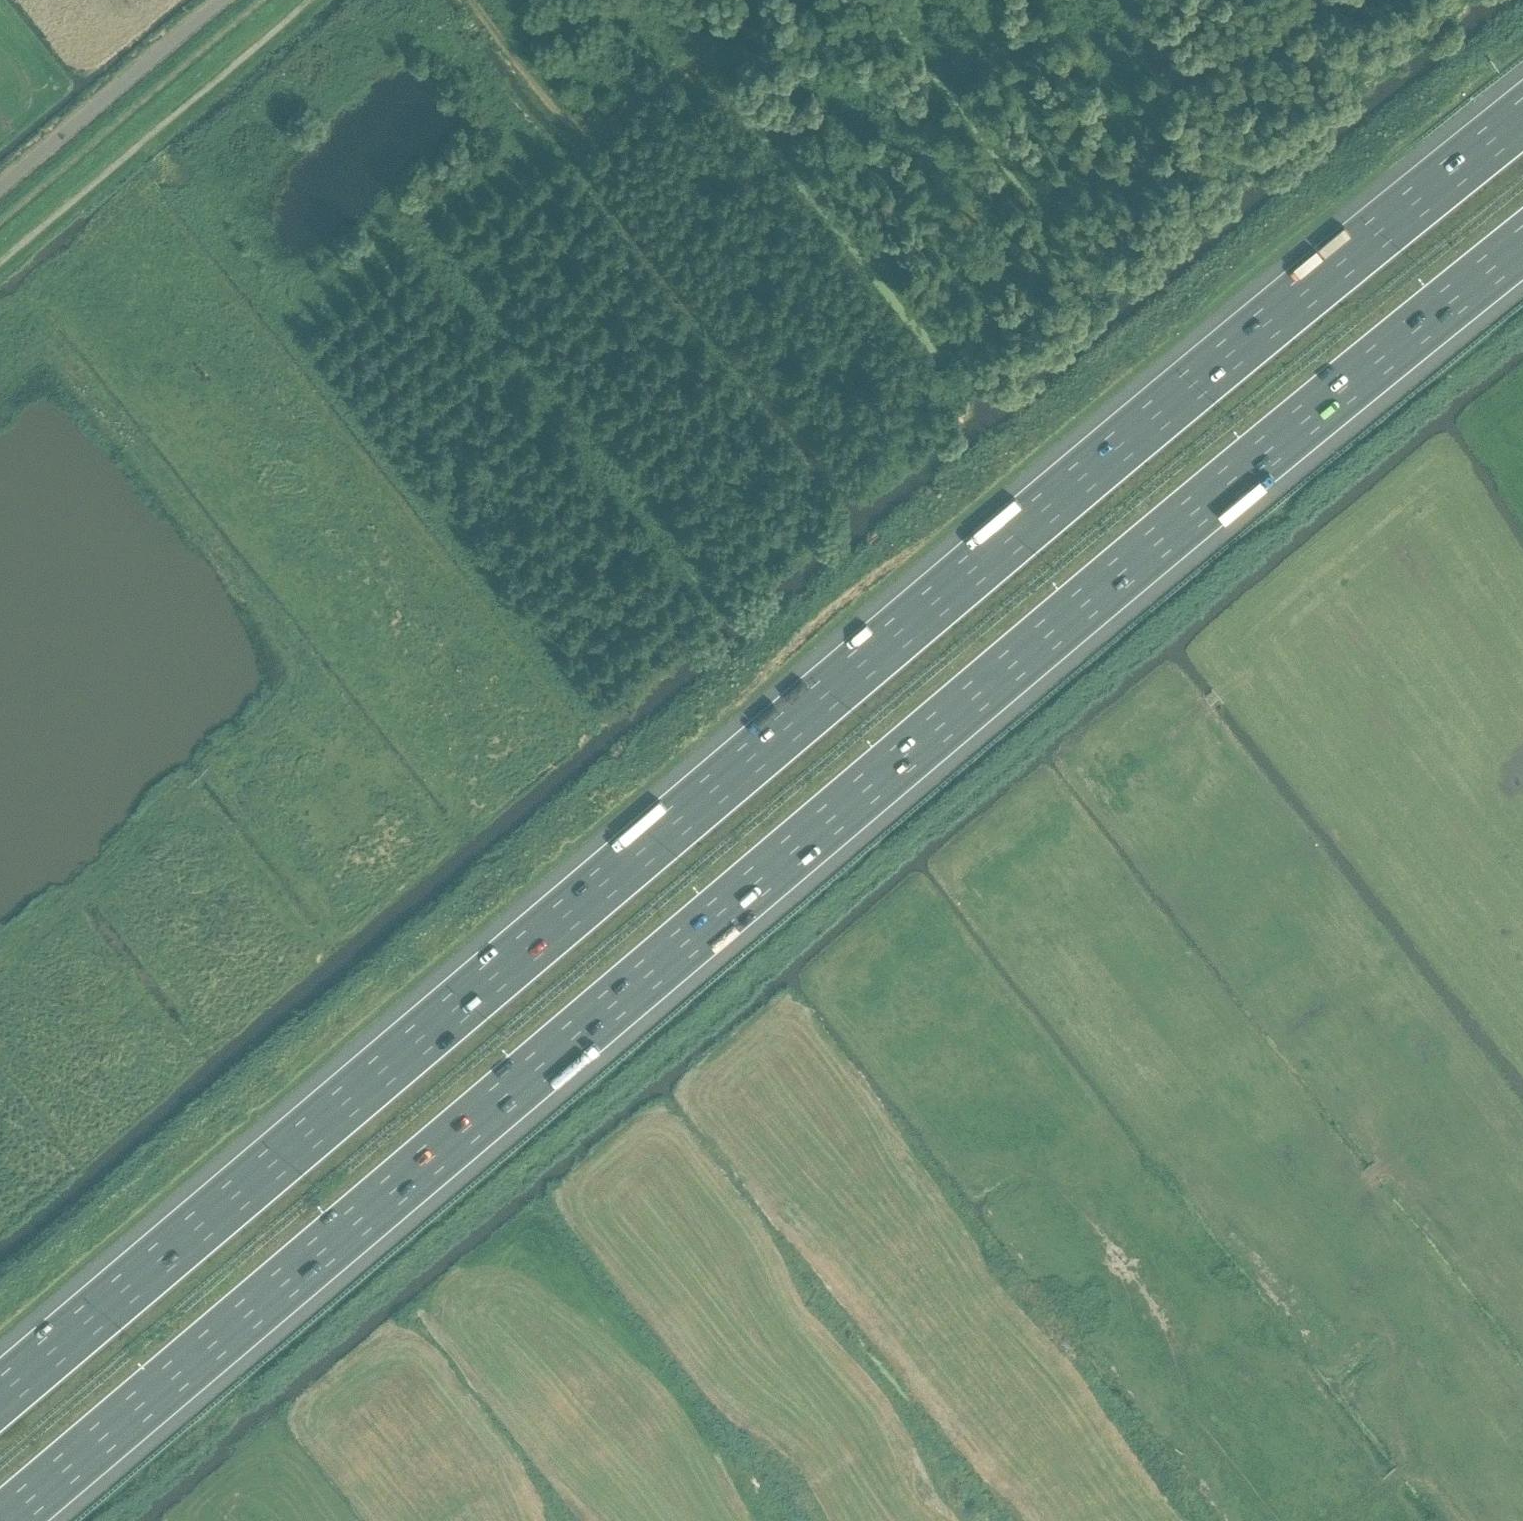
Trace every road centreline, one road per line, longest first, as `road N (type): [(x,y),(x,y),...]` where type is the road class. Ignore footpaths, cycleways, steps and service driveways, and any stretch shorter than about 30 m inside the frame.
road 1 (motorway): [(1522,123),(745,765),(0,1399)]
road 2 (motorway): [(5,1520),(1365,368),(1522,245)]

